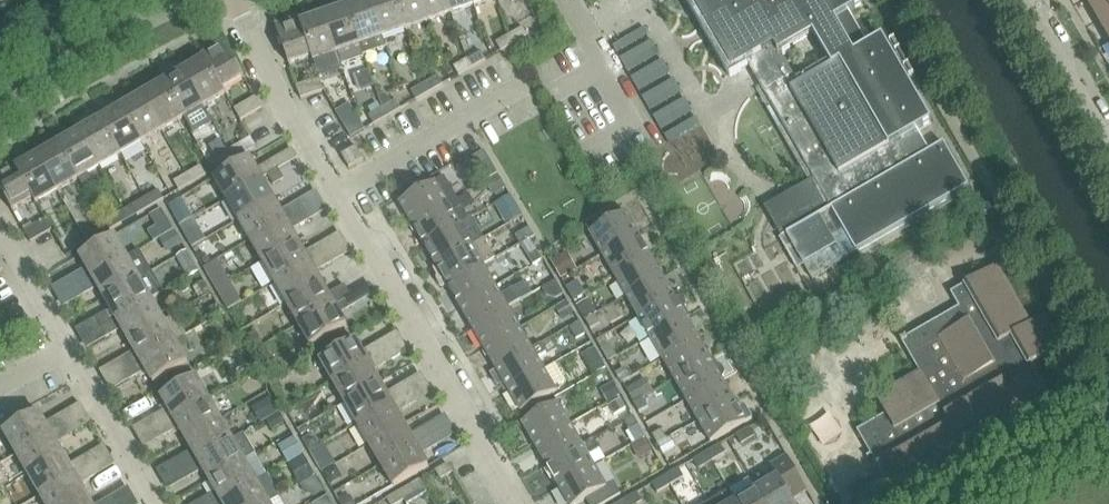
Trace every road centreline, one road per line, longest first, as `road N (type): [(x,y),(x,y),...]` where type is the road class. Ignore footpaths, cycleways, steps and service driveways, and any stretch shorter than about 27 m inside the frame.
road 1 (residential): [(517,503),(289,112),(236,0)]
road 2 (residential): [(160,503),(0,233)]
road 3 (residential): [(0,103),(192,0)]
road 4 (residential): [(1108,144),(1025,0)]

